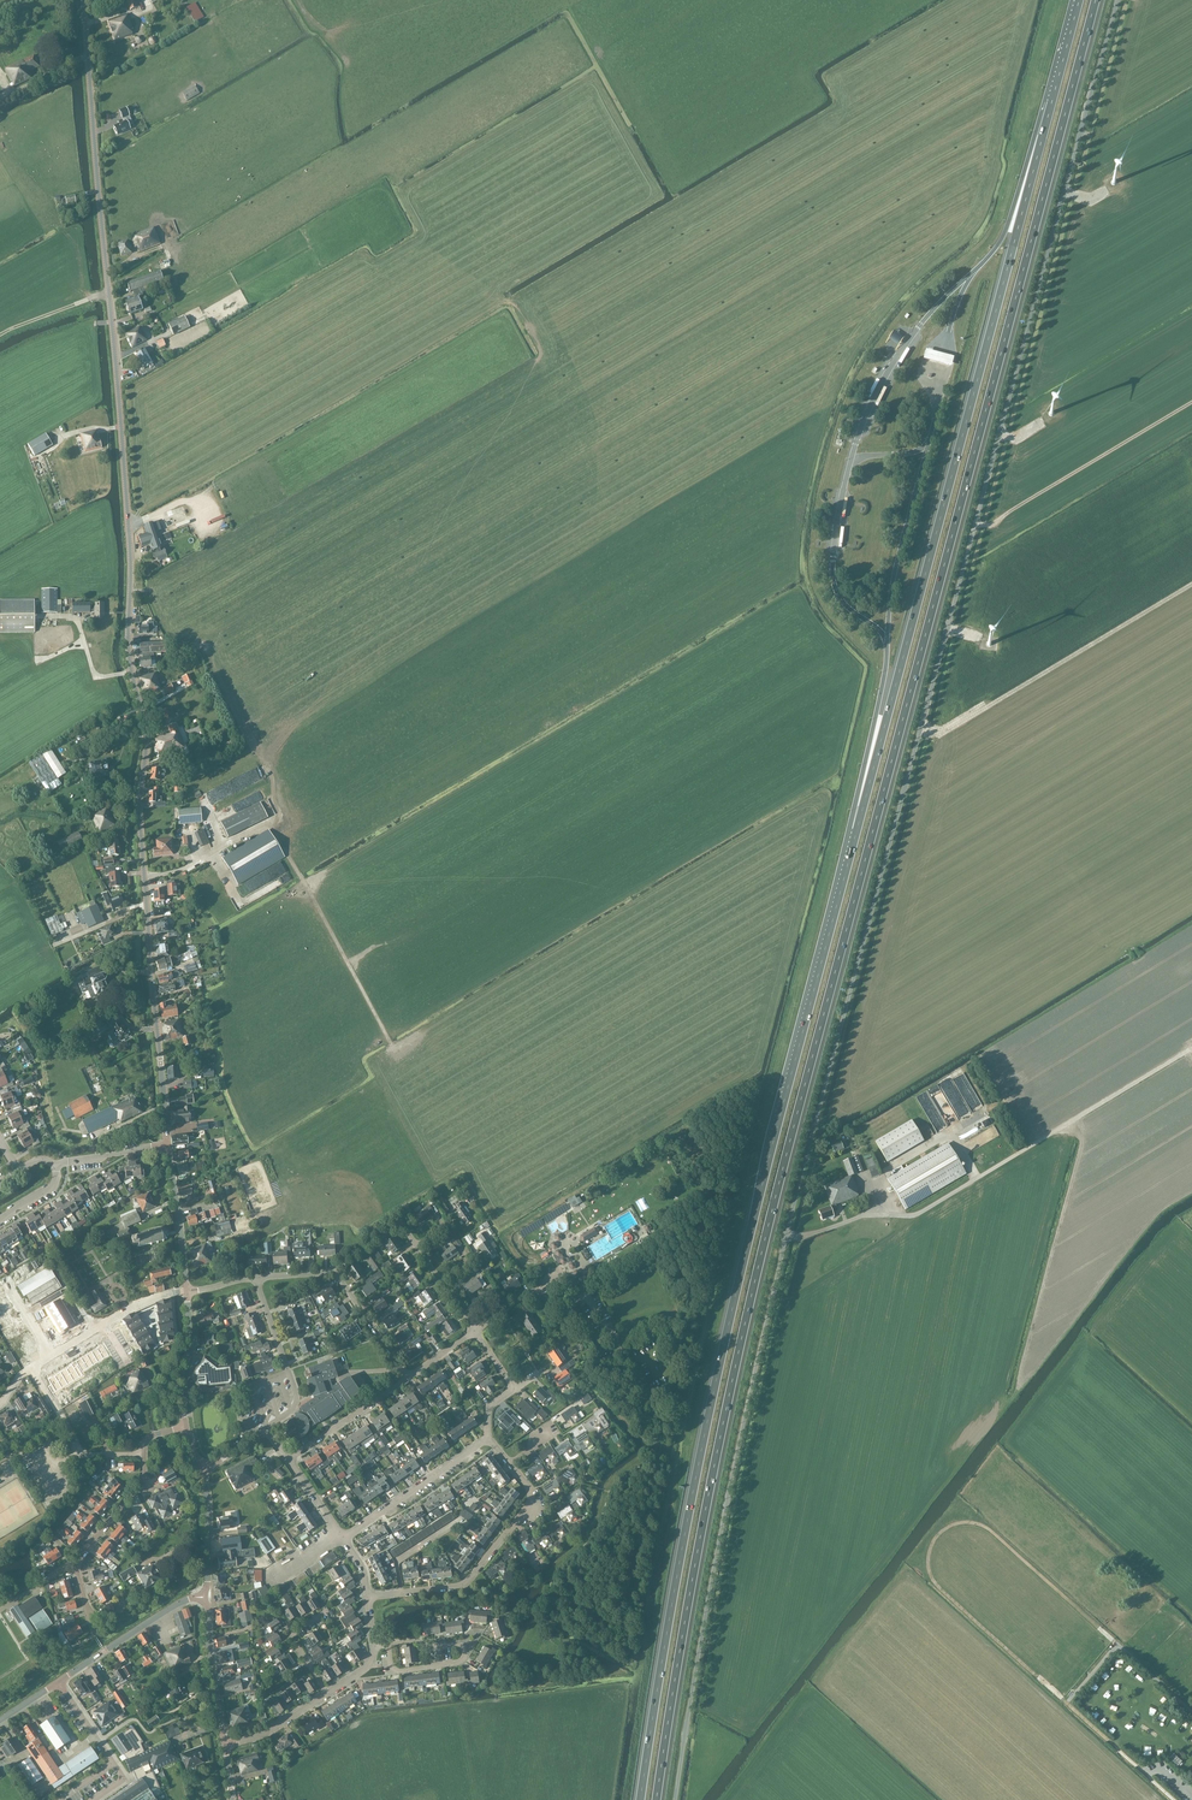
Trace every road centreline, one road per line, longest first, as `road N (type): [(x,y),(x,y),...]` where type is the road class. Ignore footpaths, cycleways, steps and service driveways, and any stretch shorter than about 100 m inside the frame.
road 1 (unclassified): [(675,1799),(719,1542),(786,1236),(1118,0)]
road 2 (motorway): [(656,1799),(700,1536),(760,1258),(1095,0)]
road 3 (tertiary): [(167,1145),(140,828),(147,735),(129,663),(128,516),(83,0)]
road 4 (motorway): [(857,829),(720,1358),(641,1799)]
road 5 (motorway): [(1051,103),(857,829)]
road 6 (track): [(1174,1799),(932,1580),(927,1565),(939,1534),(966,1522),(985,1528)]
road 7 (track): [(985,1528),(1191,1712)]
road 8 (track): [(976,524),(995,523),(1191,403)]
road 9 (residential): [(368,1597),(468,1582),(530,1506),(530,1492),(508,1464)]
road 10 (residential): [(75,1565),(144,1479),(146,1440),(185,1425)]
road 11 (motorway): [(1051,103),(1001,241),(972,274)]
road 12 (motorway): [(887,644),(857,829)]
road 13 (residential): [(343,1540),(489,1438)]
road 14 (tertiary): [(59,1682),(183,1601),(206,1597)]
road 15 (residential): [(388,1642),(391,1671),(464,1658),(456,1643),(414,1640)]
road 16 (tertiary): [(225,1746),(206,1597)]
road 17 (tertiary): [(186,1291),(167,1145)]
road 18 (residential): [(290,1459),(407,1378)]
road 19 (tertiary): [(185,1425),(186,1291)]
road 20 (residential): [(407,1378),(333,1269)]
road 21 (tertiary): [(206,1597),(203,1470)]

